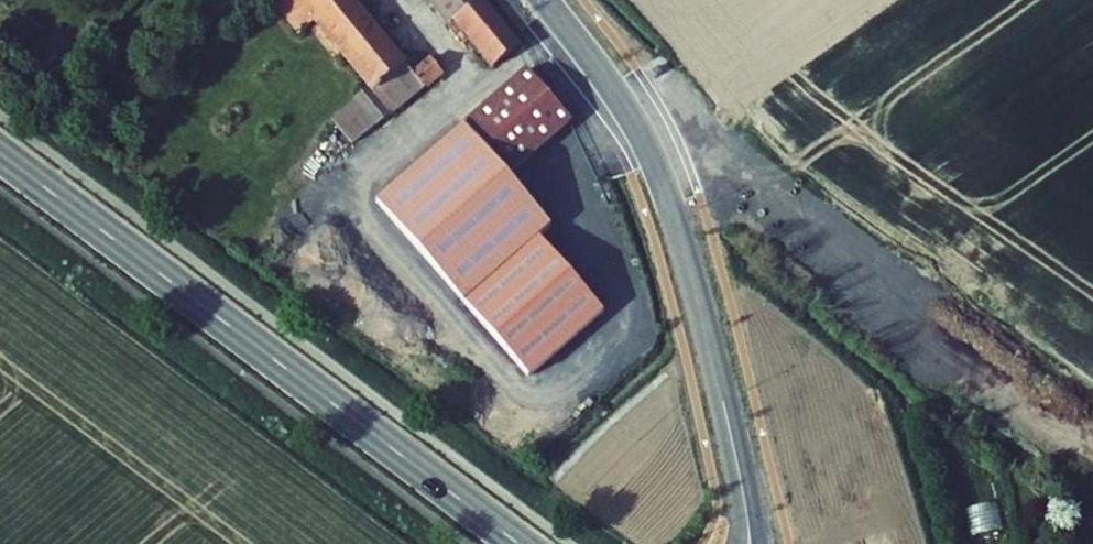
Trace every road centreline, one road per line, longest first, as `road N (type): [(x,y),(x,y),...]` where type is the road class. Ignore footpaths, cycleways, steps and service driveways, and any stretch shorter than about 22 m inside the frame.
road 1 (primary): [(0,153),(522,543)]
road 2 (residential): [(549,0),(626,106),(666,189),(747,493)]

